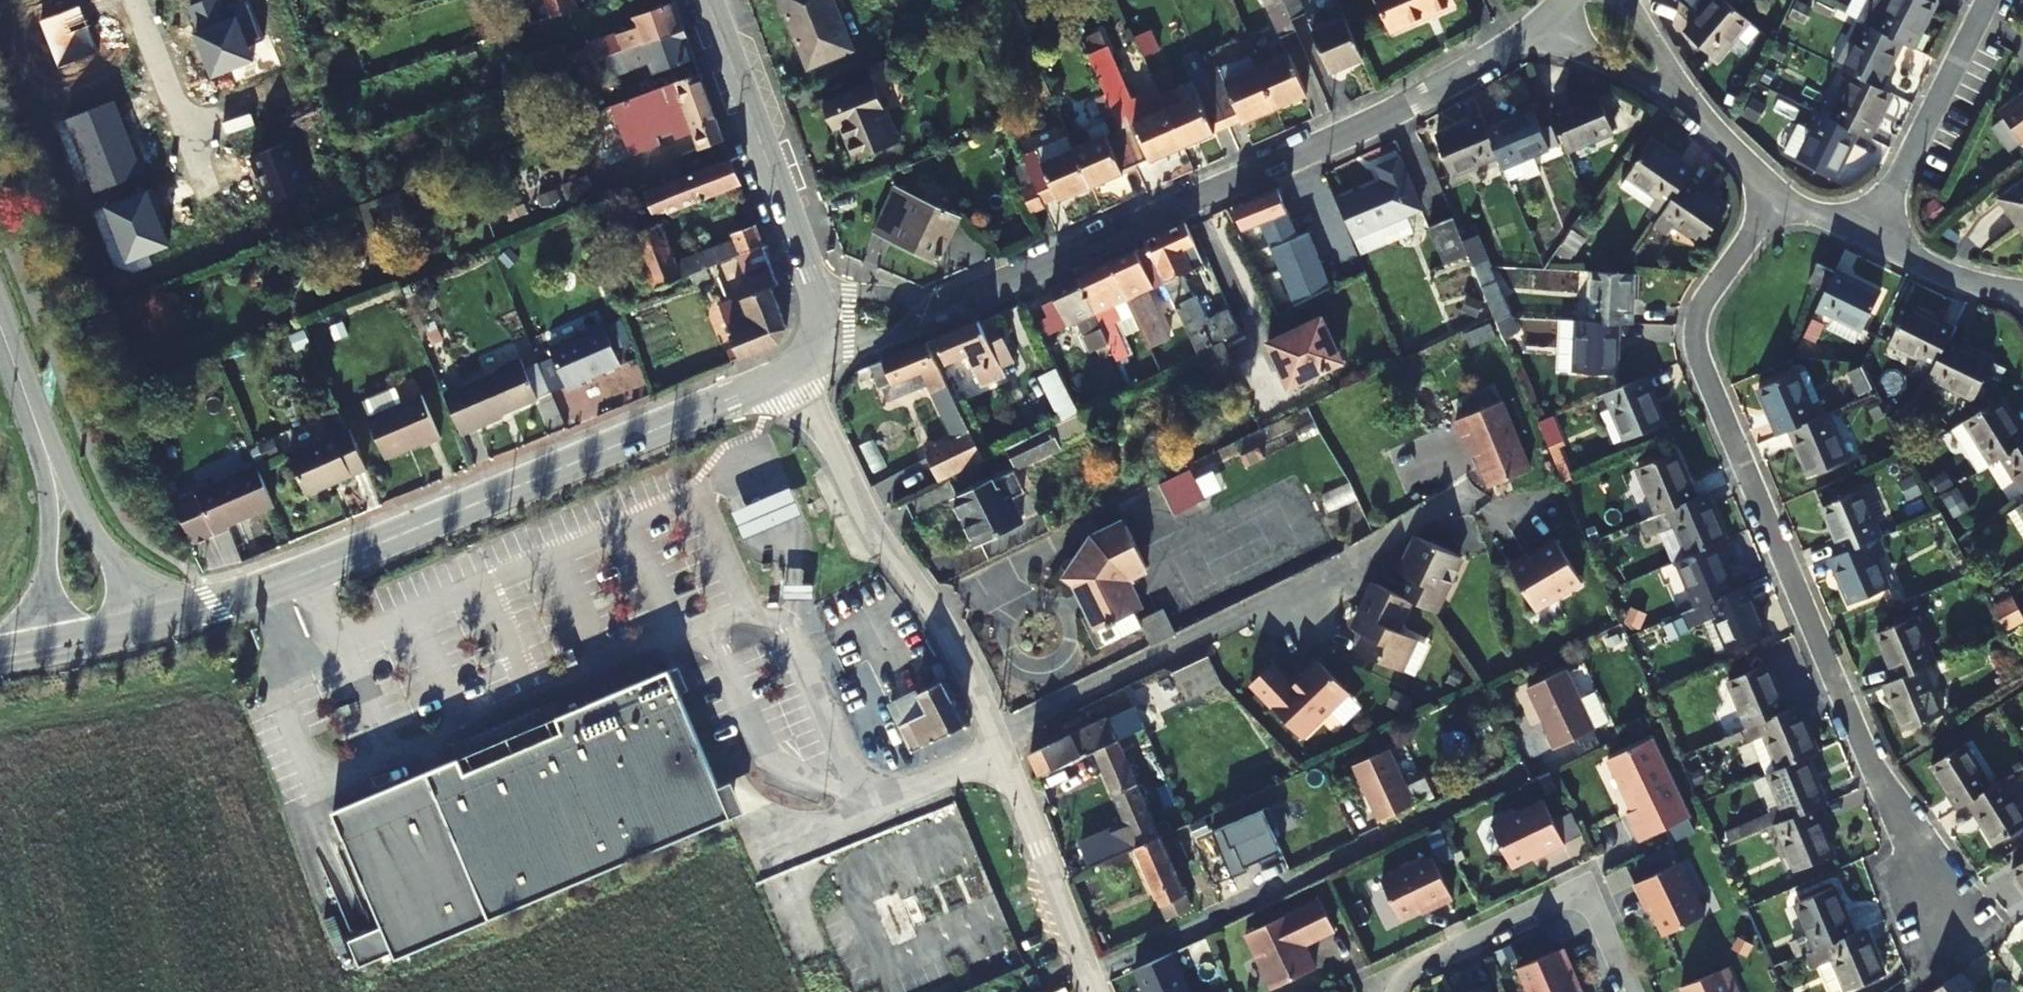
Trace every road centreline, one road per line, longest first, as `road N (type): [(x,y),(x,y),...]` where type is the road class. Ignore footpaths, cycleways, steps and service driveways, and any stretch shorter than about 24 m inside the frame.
road 1 (residential): [(1784,194),(1706,295),(1695,325),(1697,352),(1863,746),(1950,920)]
road 2 (tertiary): [(146,626),(312,570),(790,371)]
road 3 (residential): [(974,298),(1395,111),(1534,26)]
road 4 (residential): [(790,371),(881,542),(947,632),(993,732)]
road 5 (residential): [(1364,553),(993,732)]
road 6 (residential): [(1631,991),(1584,887),(1378,984),(1382,991)]
road 7 (tertiary): [(818,297),(709,0)]
road 8 (residential): [(993,732),(1097,991)]
road 9 (residential): [(1870,238),(1987,0)]
road 10 (tertiary): [(146,626),(39,429)]
road 11 (tertiary): [(39,429),(51,484),(51,647)]
road 12 (unclassified): [(135,0),(212,191)]
road 13 (residential): [(1534,26),(1691,106)]
road 14 (residential): [(815,344),(897,333),(974,298)]
road 15 (residential): [(1870,238),(1959,278),(2022,291)]
road 16 (residential): [(974,298),(934,304),(818,297)]
road 17 (residential): [(1691,106),(1784,194)]
road 18 (residential): [(1691,106),(1632,0)]

